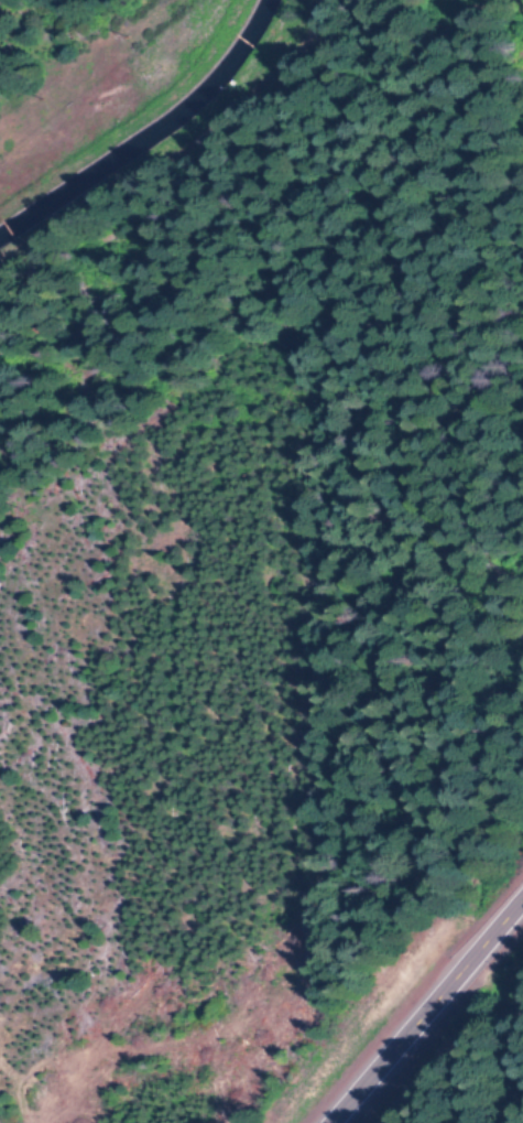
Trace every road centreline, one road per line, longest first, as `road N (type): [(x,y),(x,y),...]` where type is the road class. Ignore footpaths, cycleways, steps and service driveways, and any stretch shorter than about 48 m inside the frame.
road 1 (primary): [(331,1122),(522,902)]

